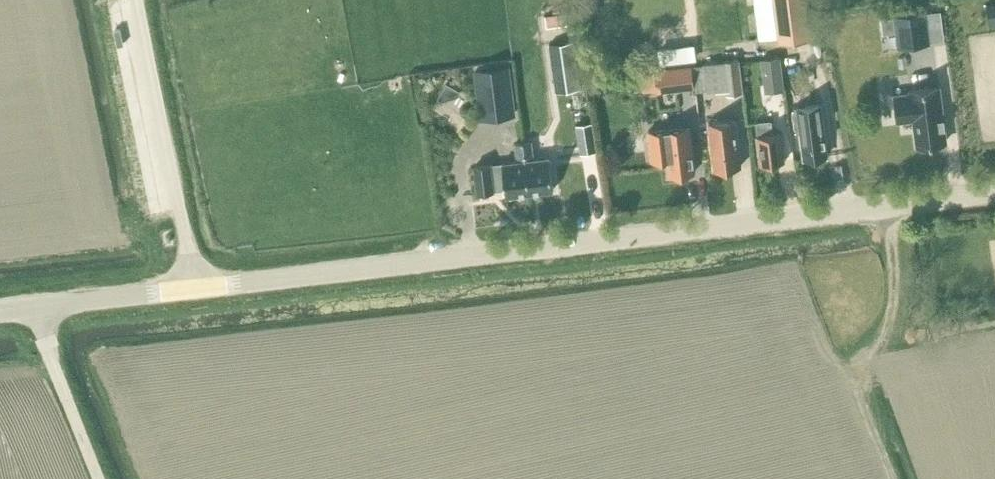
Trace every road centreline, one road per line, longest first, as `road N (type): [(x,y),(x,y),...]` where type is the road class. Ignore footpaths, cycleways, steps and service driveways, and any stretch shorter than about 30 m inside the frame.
road 1 (tertiary): [(195,290),(994,193)]
road 2 (unclassified): [(195,290),(139,0)]
road 3 (tertiary): [(0,312),(195,290)]

